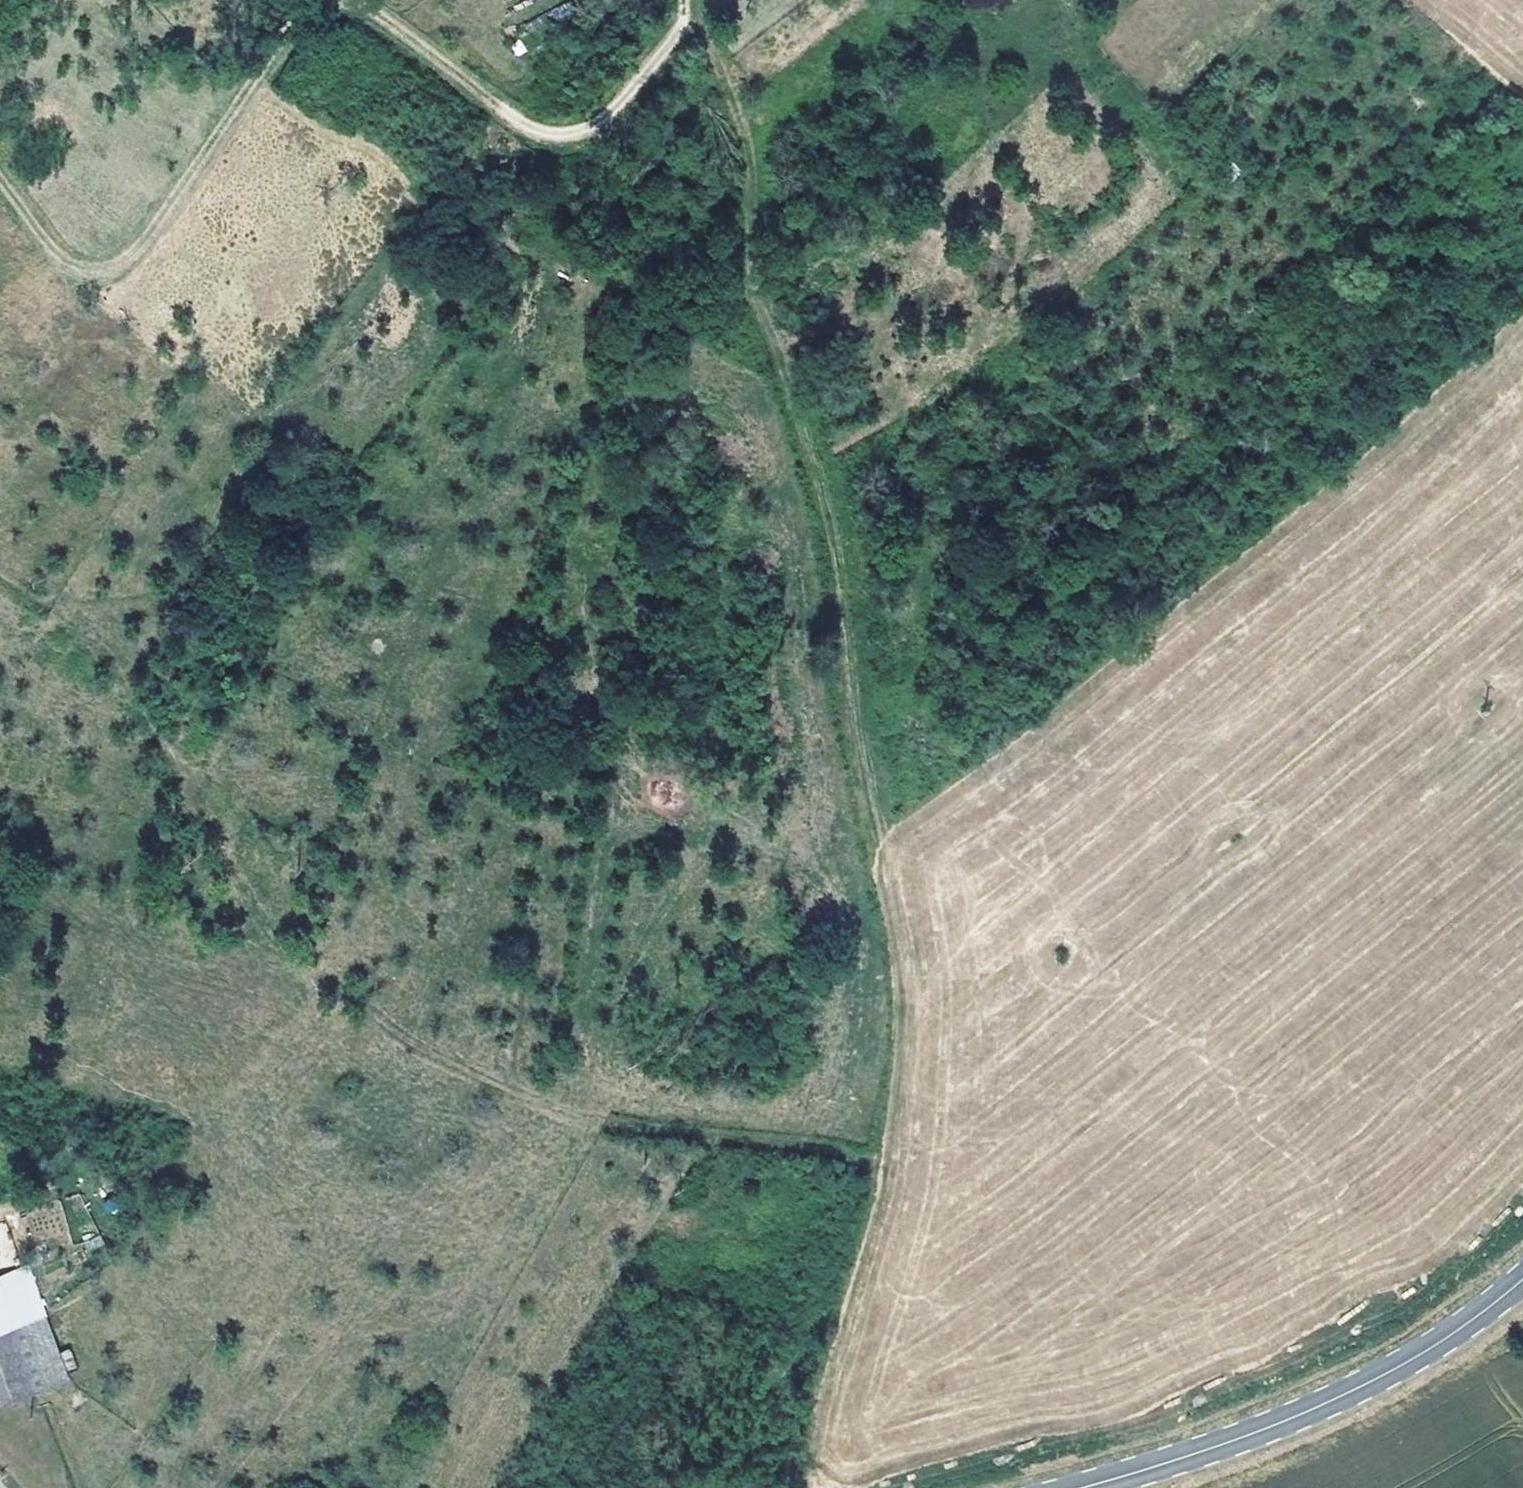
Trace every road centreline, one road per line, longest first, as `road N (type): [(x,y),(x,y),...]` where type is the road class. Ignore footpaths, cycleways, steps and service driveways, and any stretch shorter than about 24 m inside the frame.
road 1 (track): [(685,18),(720,62),(744,129),(746,285),(797,418),(843,596),(850,726),(906,1013),(873,1229),(833,1367),(814,1487)]
road 2 (track): [(885,1164),(846,1155),(751,1105),(607,1111),(529,1099),(402,1035),(280,949),(105,655),(0,573)]
road 3 (secondary): [(1522,1279),(1423,1353),(1357,1389),(1266,1429),(1078,1487)]
road 4 (track): [(0,188),(62,266),(99,274),(132,256),(320,0)]
road 5 (track): [(358,0),(536,131),(580,135),(616,110),(685,18)]

